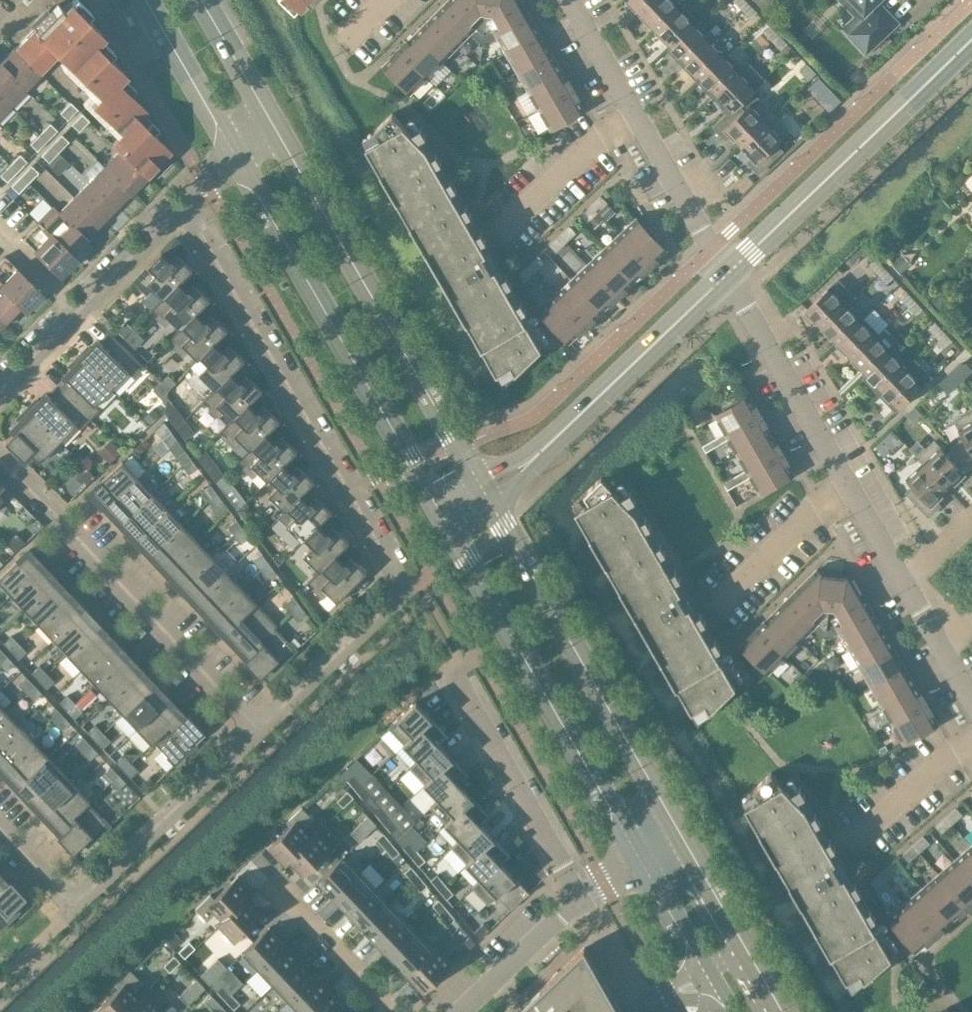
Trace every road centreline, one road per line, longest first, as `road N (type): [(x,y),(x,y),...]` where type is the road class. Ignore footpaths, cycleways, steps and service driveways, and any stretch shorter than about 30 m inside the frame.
road 1 (residential): [(188,201),(407,588),(260,729)]
road 2 (secondary): [(778,1011),(488,506)]
road 3 (secondary): [(445,429),(195,0)]
road 4 (secondary): [(456,524),(517,644),(577,719),(652,848)]
road 5 (residential): [(260,729),(0,457)]
road 6 (residential): [(908,579),(727,273)]
road 7 (secondary): [(238,151),(410,454)]
road 8 (secondary): [(727,273),(971,37)]
road 9 (residential): [(568,0),(727,273)]
road 10 (residential): [(0,389),(188,201)]
road 11 (residential): [(71,906),(260,729)]
road 12 (residential): [(586,894),(451,677)]
road 13 (secondary): [(727,273),(643,355),(567,413)]
road 14 (residential): [(394,1011),(255,864)]
road 15 (secondary): [(652,848),(747,1011)]
road 16 (secondary): [(145,0),(238,151)]
road 17 (residential): [(461,1011),(586,894)]

